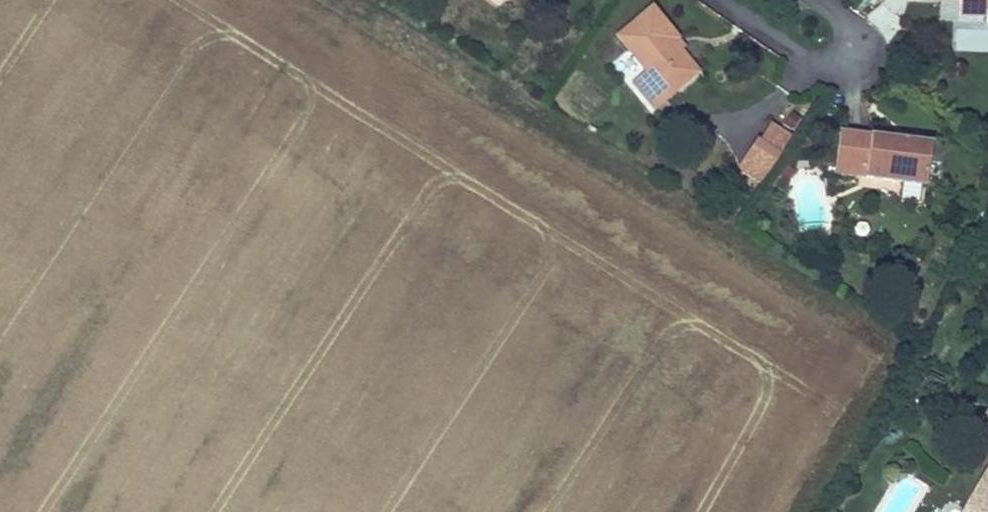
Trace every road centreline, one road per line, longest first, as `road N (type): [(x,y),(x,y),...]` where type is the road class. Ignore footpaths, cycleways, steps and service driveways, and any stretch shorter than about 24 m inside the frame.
road 1 (residential): [(718,0),(801,60),(842,68),(854,58),(851,27),(814,0)]

